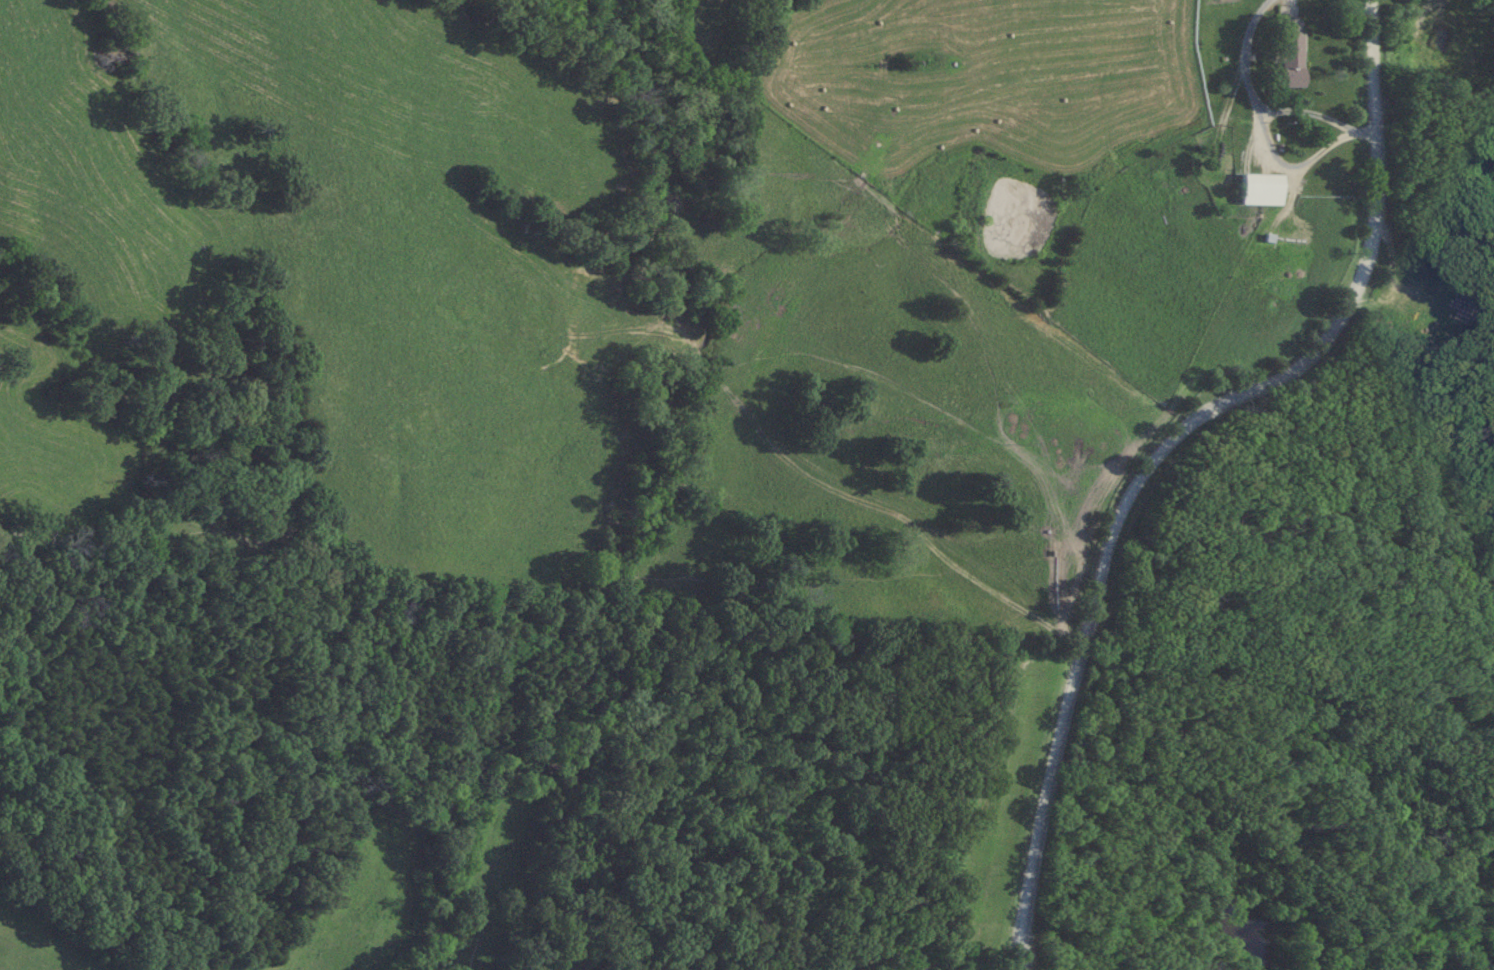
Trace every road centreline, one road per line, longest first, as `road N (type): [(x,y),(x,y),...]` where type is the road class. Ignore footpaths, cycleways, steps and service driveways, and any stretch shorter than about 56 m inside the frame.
road 1 (residential): [(1366,0),(1374,210),(1366,258),(1295,393),(1210,413),(1146,462),(1097,553),(1023,870),(1015,969)]

